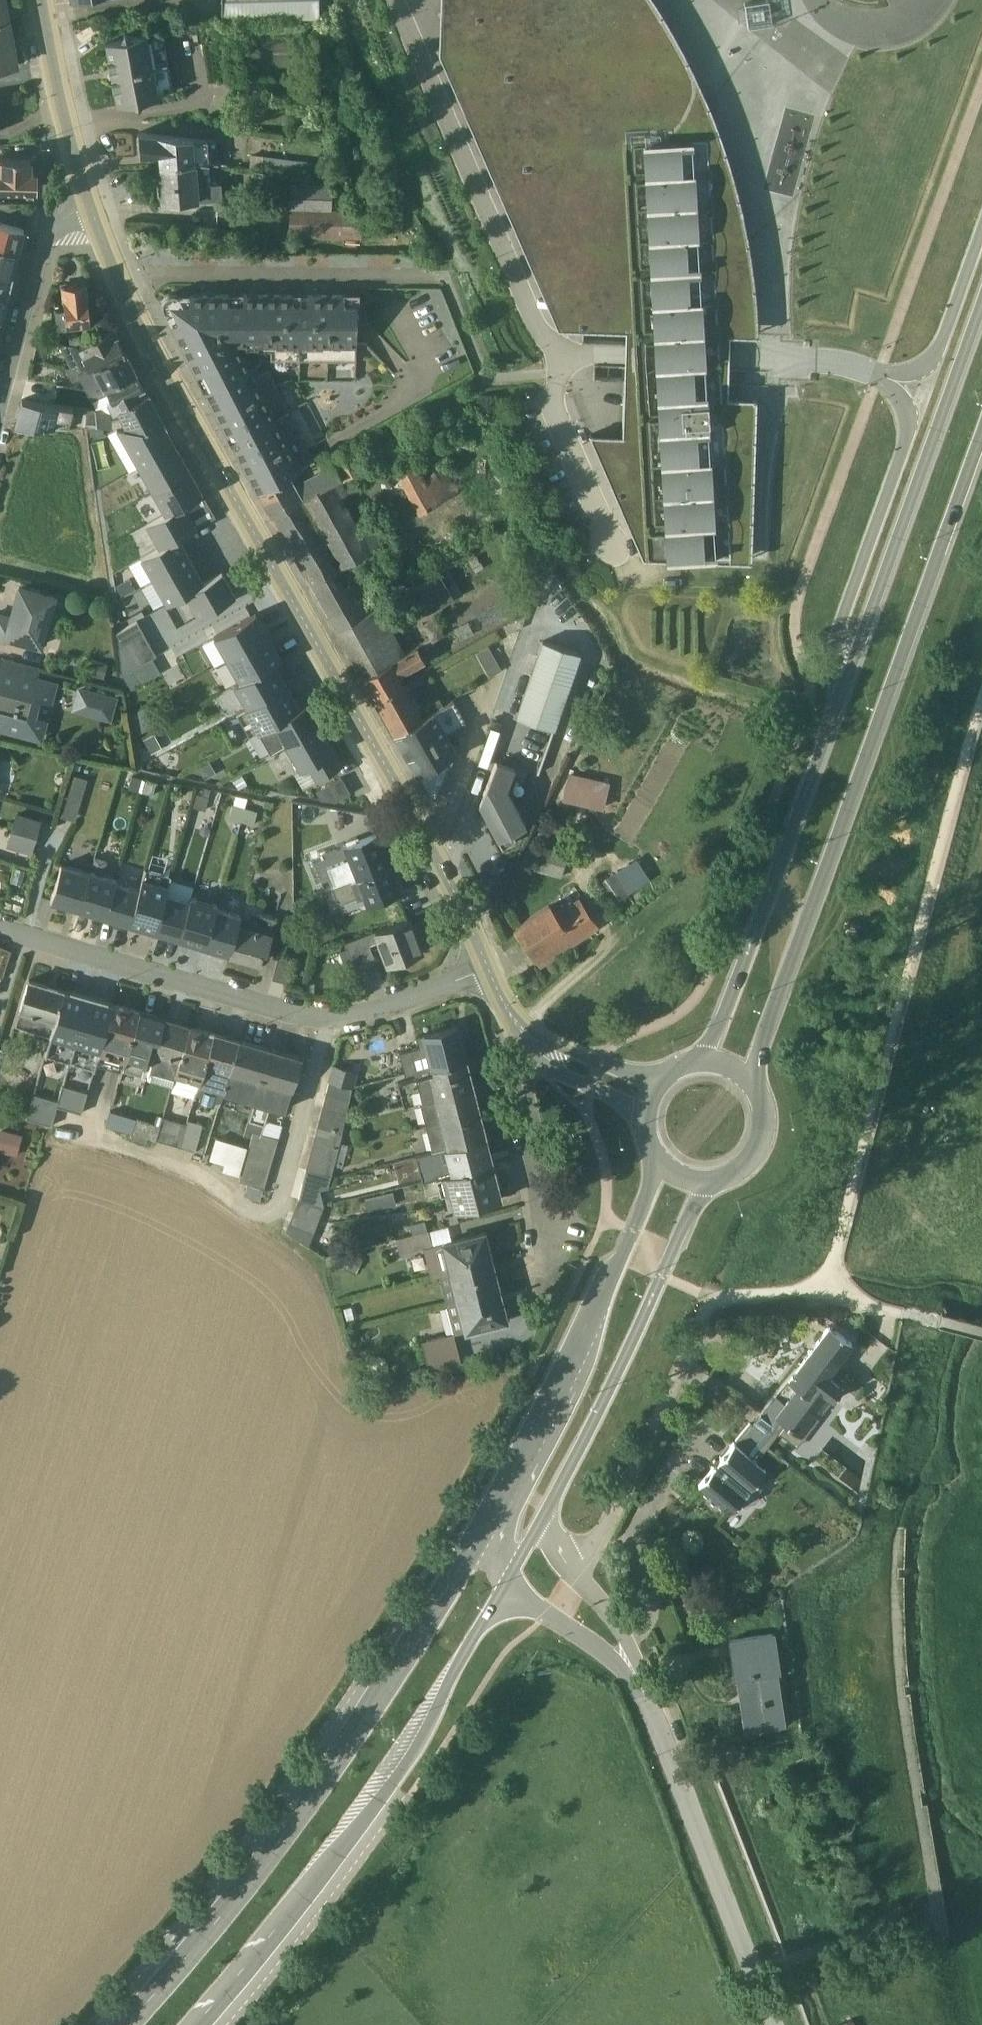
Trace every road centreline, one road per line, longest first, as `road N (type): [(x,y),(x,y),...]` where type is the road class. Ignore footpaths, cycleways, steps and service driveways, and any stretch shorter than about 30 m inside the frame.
road 1 (tertiary): [(486,960),(436,852),(147,339),(88,204)]
road 2 (primary): [(751,1077),(981,423)]
road 3 (track): [(981,684),(825,1276)]
road 4 (primary): [(473,1532),(340,1745),(264,1850),(117,2024)]
road 5 (primary): [(187,2024),(418,1734),(505,1573)]
road 6 (residential): [(0,925),(286,1006),(330,1010),(376,1004),(486,960)]
road 7 (primary): [(659,1158),(473,1532)]
road 8 (primary): [(981,298),(837,689)]
road 9 (residential): [(396,0),(532,314),(568,354)]
road 10 (primary): [(837,689),(698,1055)]
road 11 (unclassified): [(776,2024),(639,1675)]
road 12 (primary): [(540,1513),(702,1177)]
road 13 (unclassified): [(575,1564),(711,1291)]
road 14 (unclassified): [(905,431),(835,627),(837,689)]
road 15 (residential): [(533,1038),(520,1083),(544,1272)]
road 16 (track): [(65,1113),(205,1167),(236,1197),(275,1210)]
road 17 (residential): [(88,204),(55,218),(35,254),(0,388)]
road 18 (tertiary): [(88,204),(42,0)]
road 19 (unclassified): [(505,1573),(639,1675)]
road 20 (track): [(825,1276),(981,1326)]
road 21 (track): [(790,1951),(934,1896)]
road 22 (unclassified): [(981,214),(934,346)]
road 23 (primary): [(702,1177),(735,1168),(759,1143),(765,1109),(751,1077)]
road 24 (tertiary): [(665,1068),(533,1038)]
road 25 (tertiary): [(533,1038),(550,1063),(643,1106)]
road 26 (unclassified): [(639,1675),(625,1636),(575,1564)]

